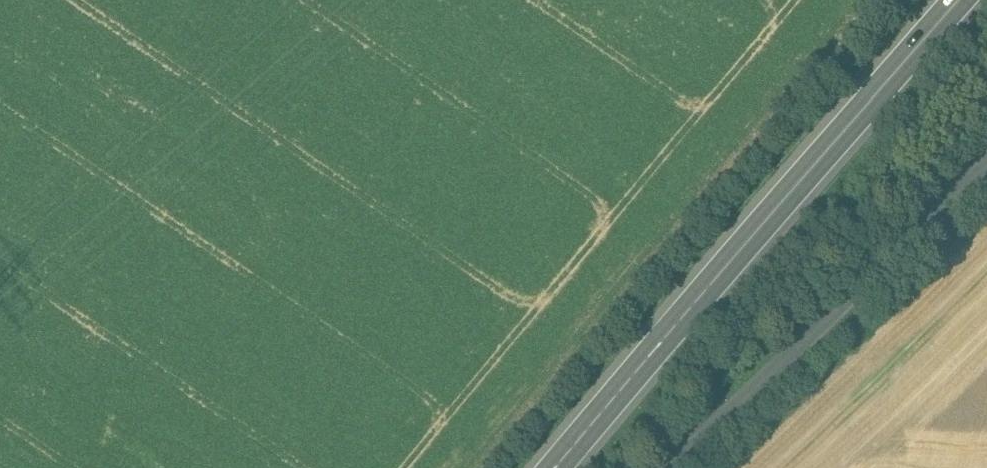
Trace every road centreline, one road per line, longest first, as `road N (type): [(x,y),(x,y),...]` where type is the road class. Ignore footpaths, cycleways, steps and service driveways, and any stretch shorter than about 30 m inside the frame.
road 1 (primary): [(962,0),(556,467)]
road 2 (primary): [(677,467),(986,170)]

